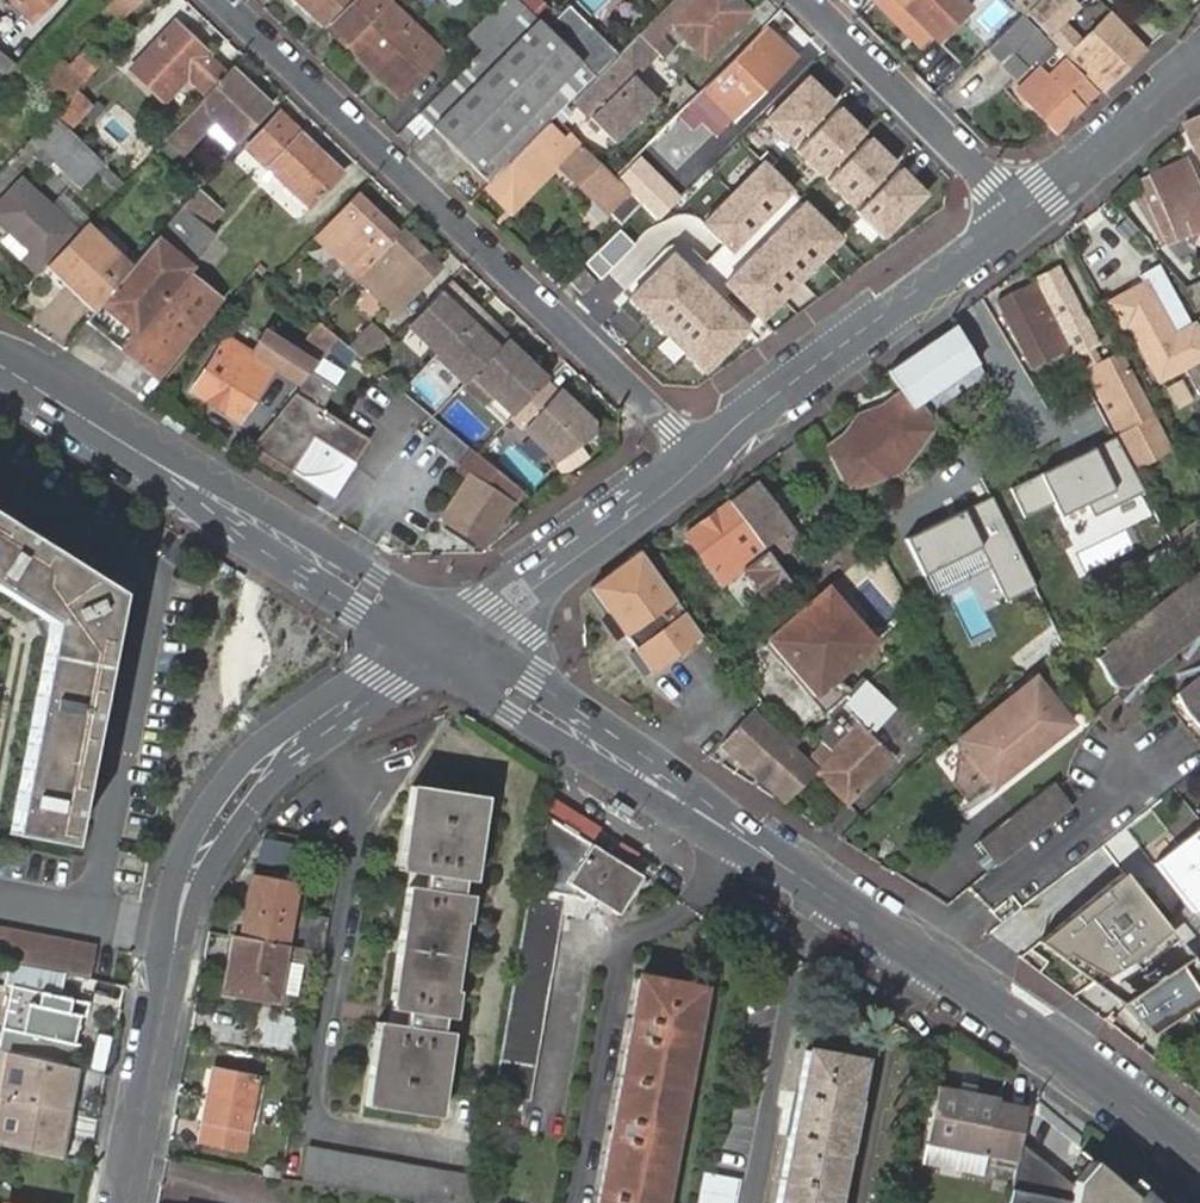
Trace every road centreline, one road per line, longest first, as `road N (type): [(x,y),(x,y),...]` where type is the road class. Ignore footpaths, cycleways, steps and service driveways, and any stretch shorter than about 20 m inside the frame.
road 1 (tertiary): [(445,638),(556,721),(926,961),(1199,1160)]
road 2 (residential): [(445,638),(253,775),(213,830),(183,917),(127,1202)]
road 3 (residential): [(698,455),(222,0)]
road 4 (tertiary): [(0,365),(445,638)]
road 5 (residential): [(698,455),(1019,216)]
road 6 (residential): [(445,638),(698,455)]
road 7 (residential): [(1019,216),(808,0)]
road 8 (residential): [(1019,216),(1199,70)]

